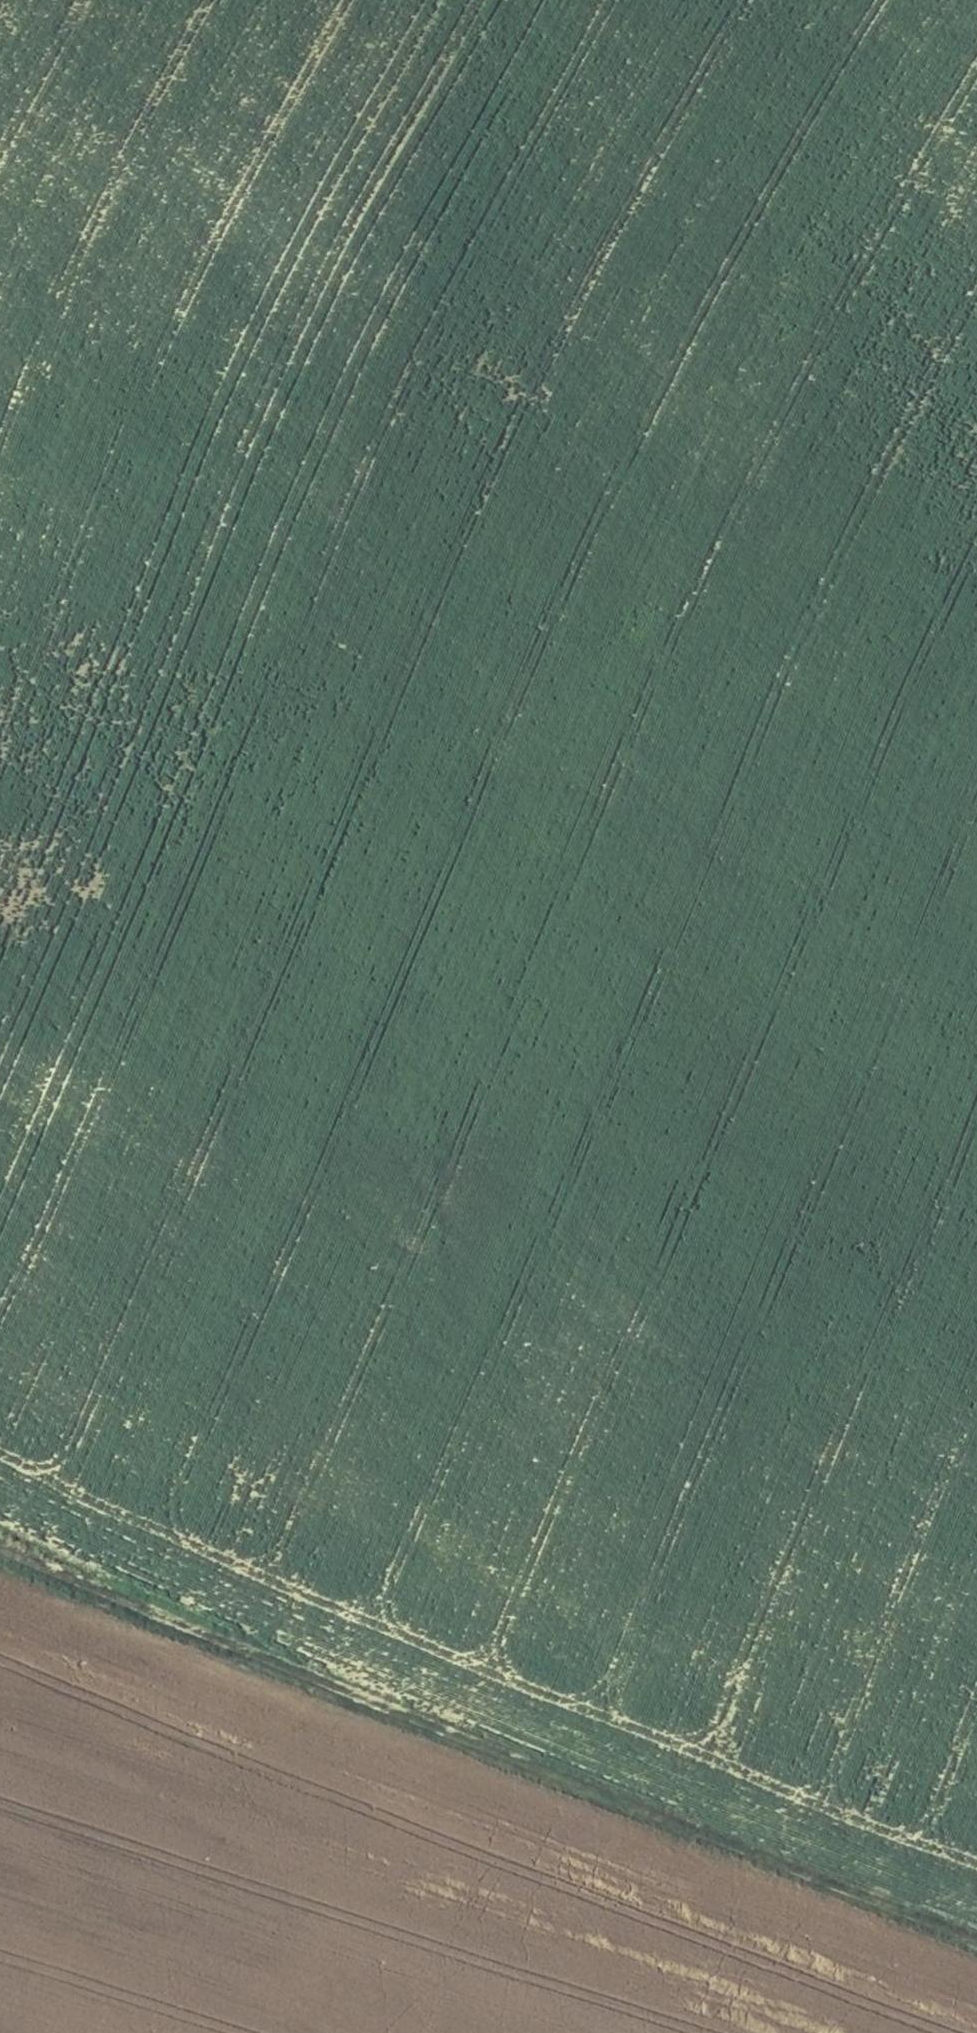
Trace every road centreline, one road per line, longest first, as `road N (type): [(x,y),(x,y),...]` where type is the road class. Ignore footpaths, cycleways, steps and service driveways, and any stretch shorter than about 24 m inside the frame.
road 1 (track): [(0,1548),(976,1938)]

